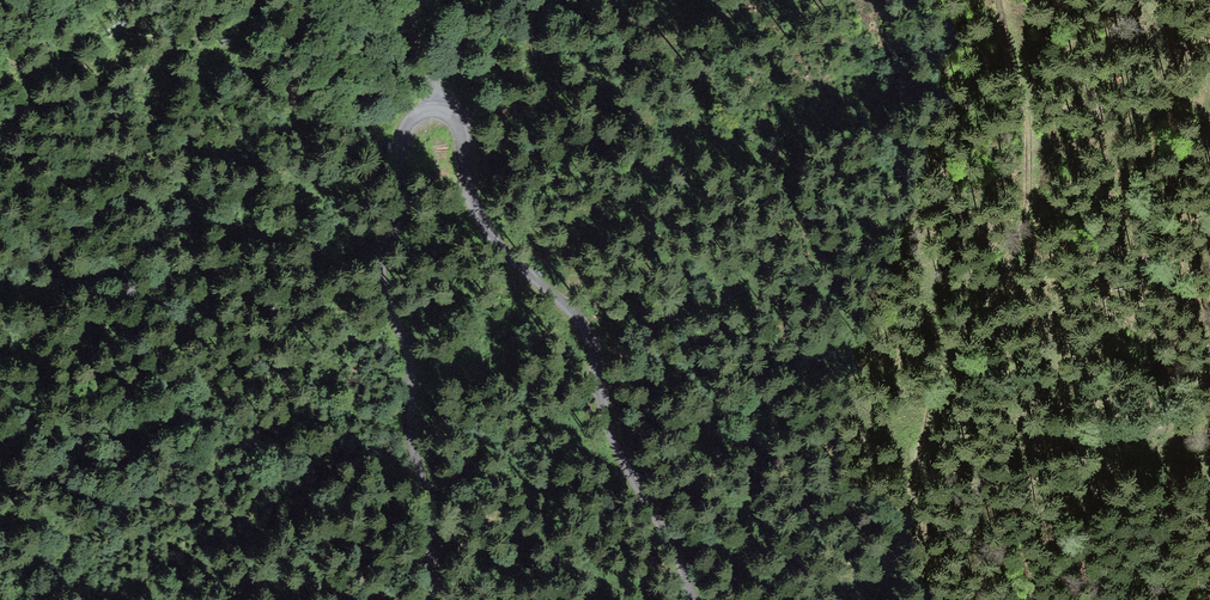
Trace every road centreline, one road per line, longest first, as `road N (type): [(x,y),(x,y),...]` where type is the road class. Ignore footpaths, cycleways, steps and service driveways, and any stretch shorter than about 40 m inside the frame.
road 1 (unclassified): [(694,599),(685,566),(621,453),(585,334),(489,229),(465,175),(461,130),(452,112),(437,107),(402,131),(396,226),(382,274),(411,362),(432,548),(428,599)]
road 2 (track): [(882,599),(941,377),(1009,271),(1026,219),(1030,118),(999,0)]
road 3 (track): [(0,128),(104,0)]

